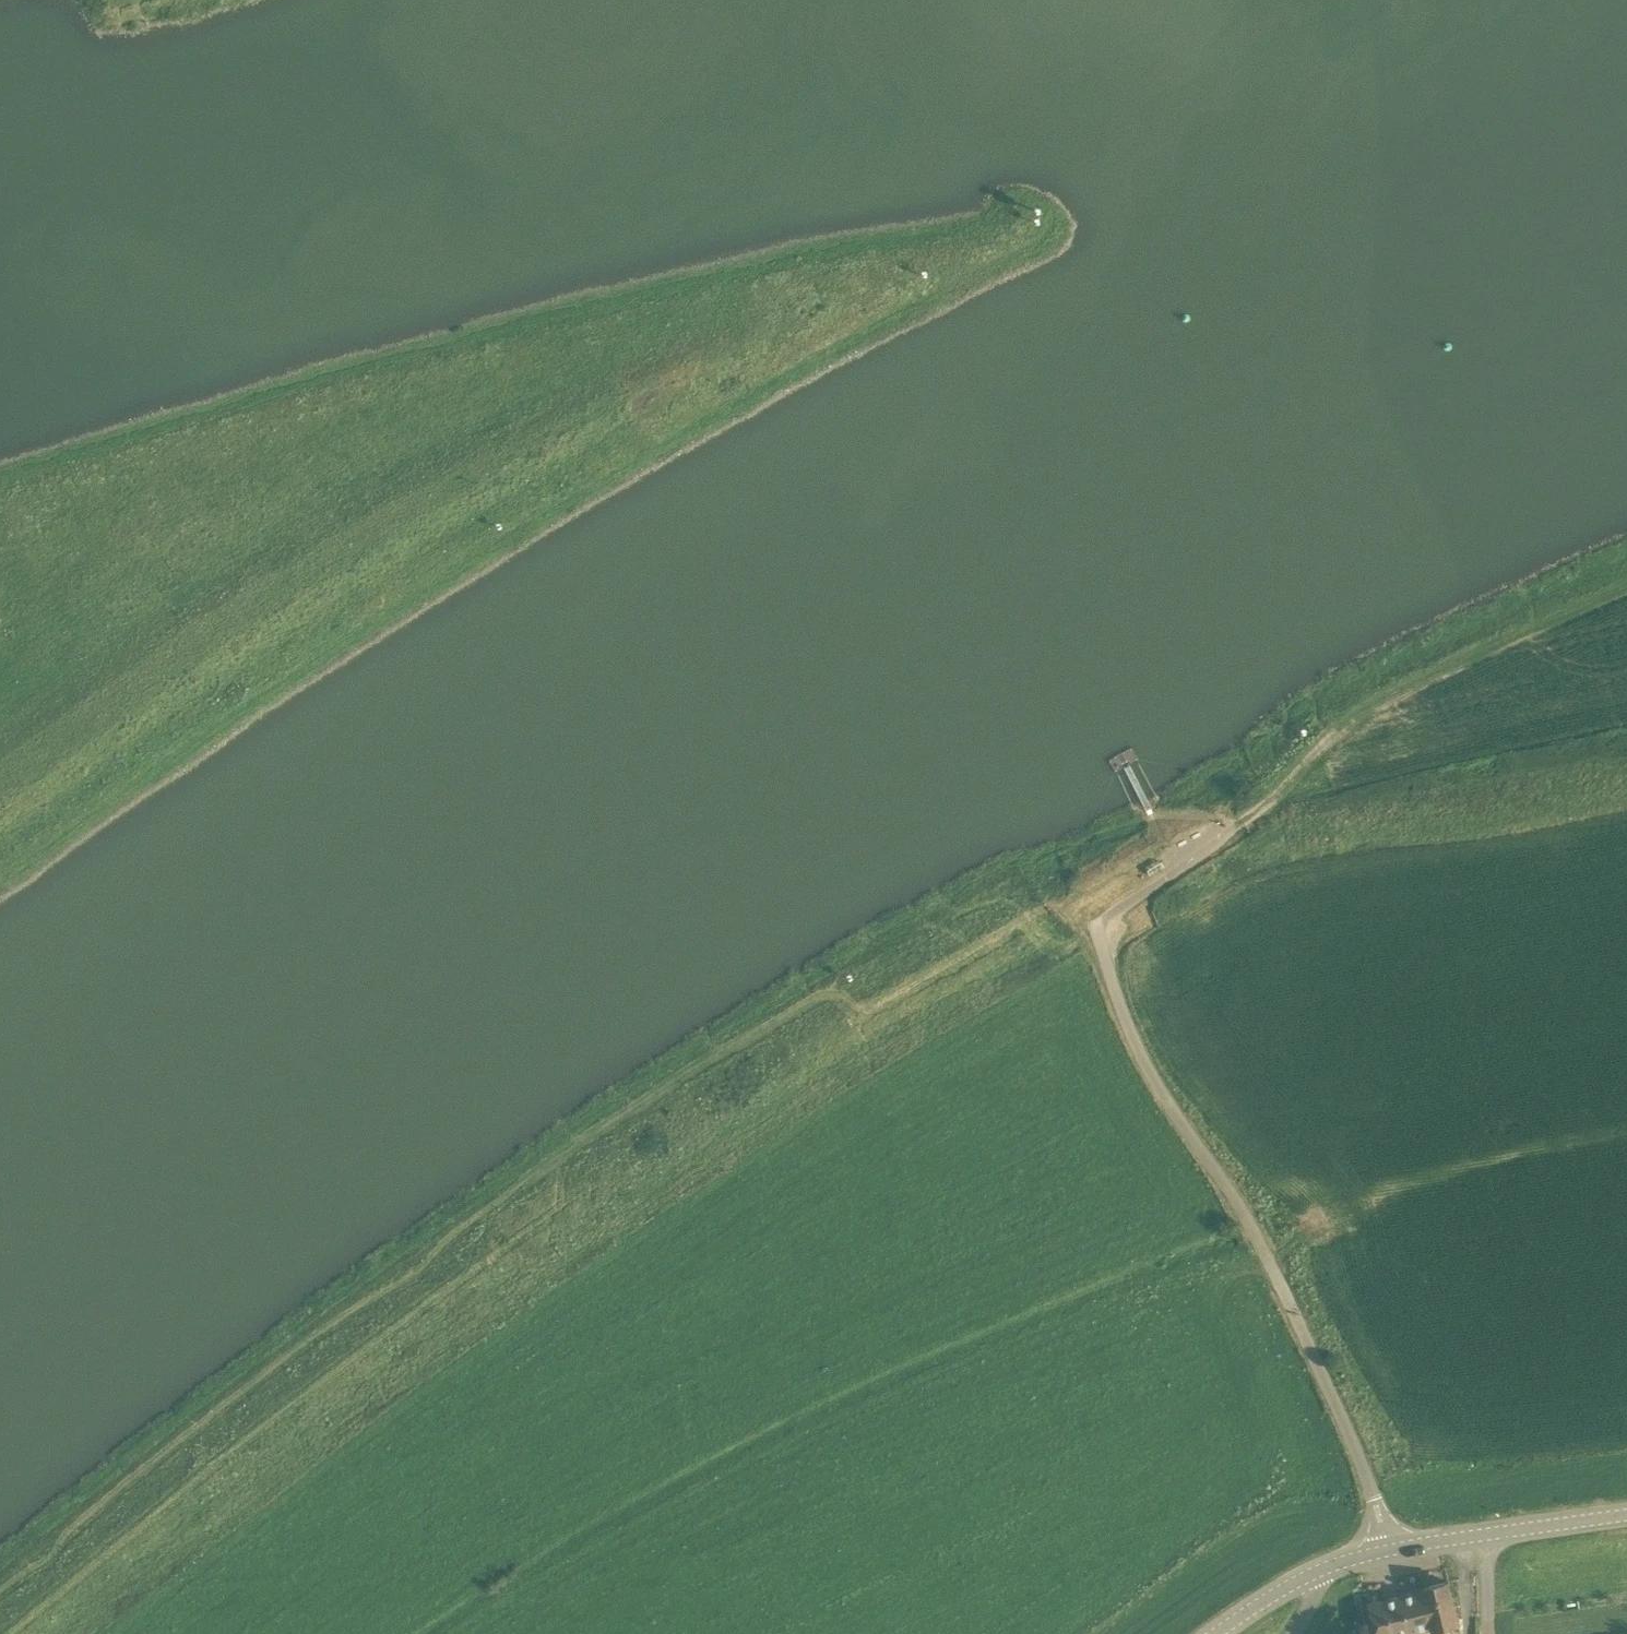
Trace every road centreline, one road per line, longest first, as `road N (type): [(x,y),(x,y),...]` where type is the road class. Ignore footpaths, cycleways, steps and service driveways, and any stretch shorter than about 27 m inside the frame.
road 1 (unclassified): [(1390,1550),(1259,1238),(1138,1056),(1095,923),(1218,841),(1226,825)]
road 2 (tertiary): [(1390,1550),(1626,1515)]
road 3 (tertiary): [(1219,1633),(1322,1571),(1390,1550)]

